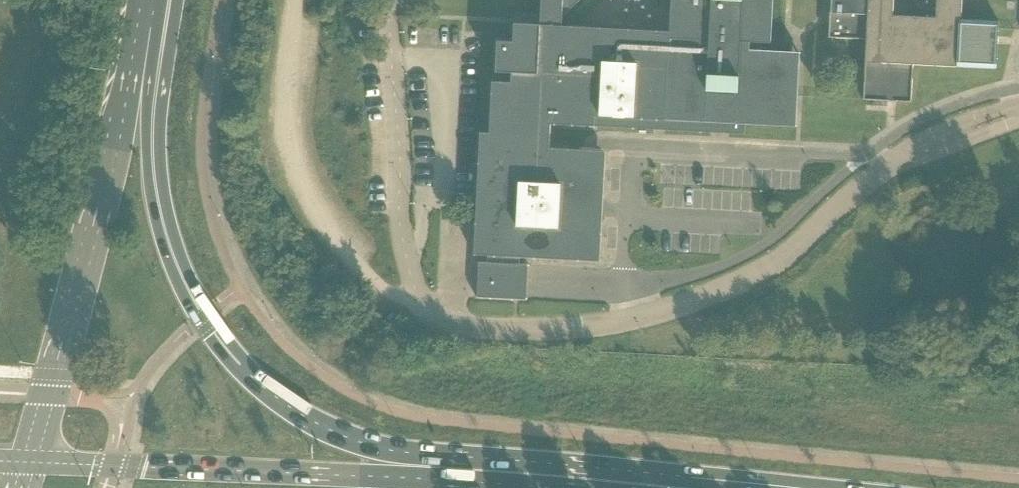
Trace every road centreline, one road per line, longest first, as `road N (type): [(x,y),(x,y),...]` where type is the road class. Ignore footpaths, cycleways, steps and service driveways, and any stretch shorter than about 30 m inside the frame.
road 1 (primary): [(421,466),(304,417),(218,340),(168,244),(153,136)]
road 2 (primary): [(421,466),(367,476),(29,462)]
road 3 (primary): [(29,462),(128,88)]
road 4 (primary): [(674,487),(421,466)]
road 5 (primary): [(153,136),(177,0)]

